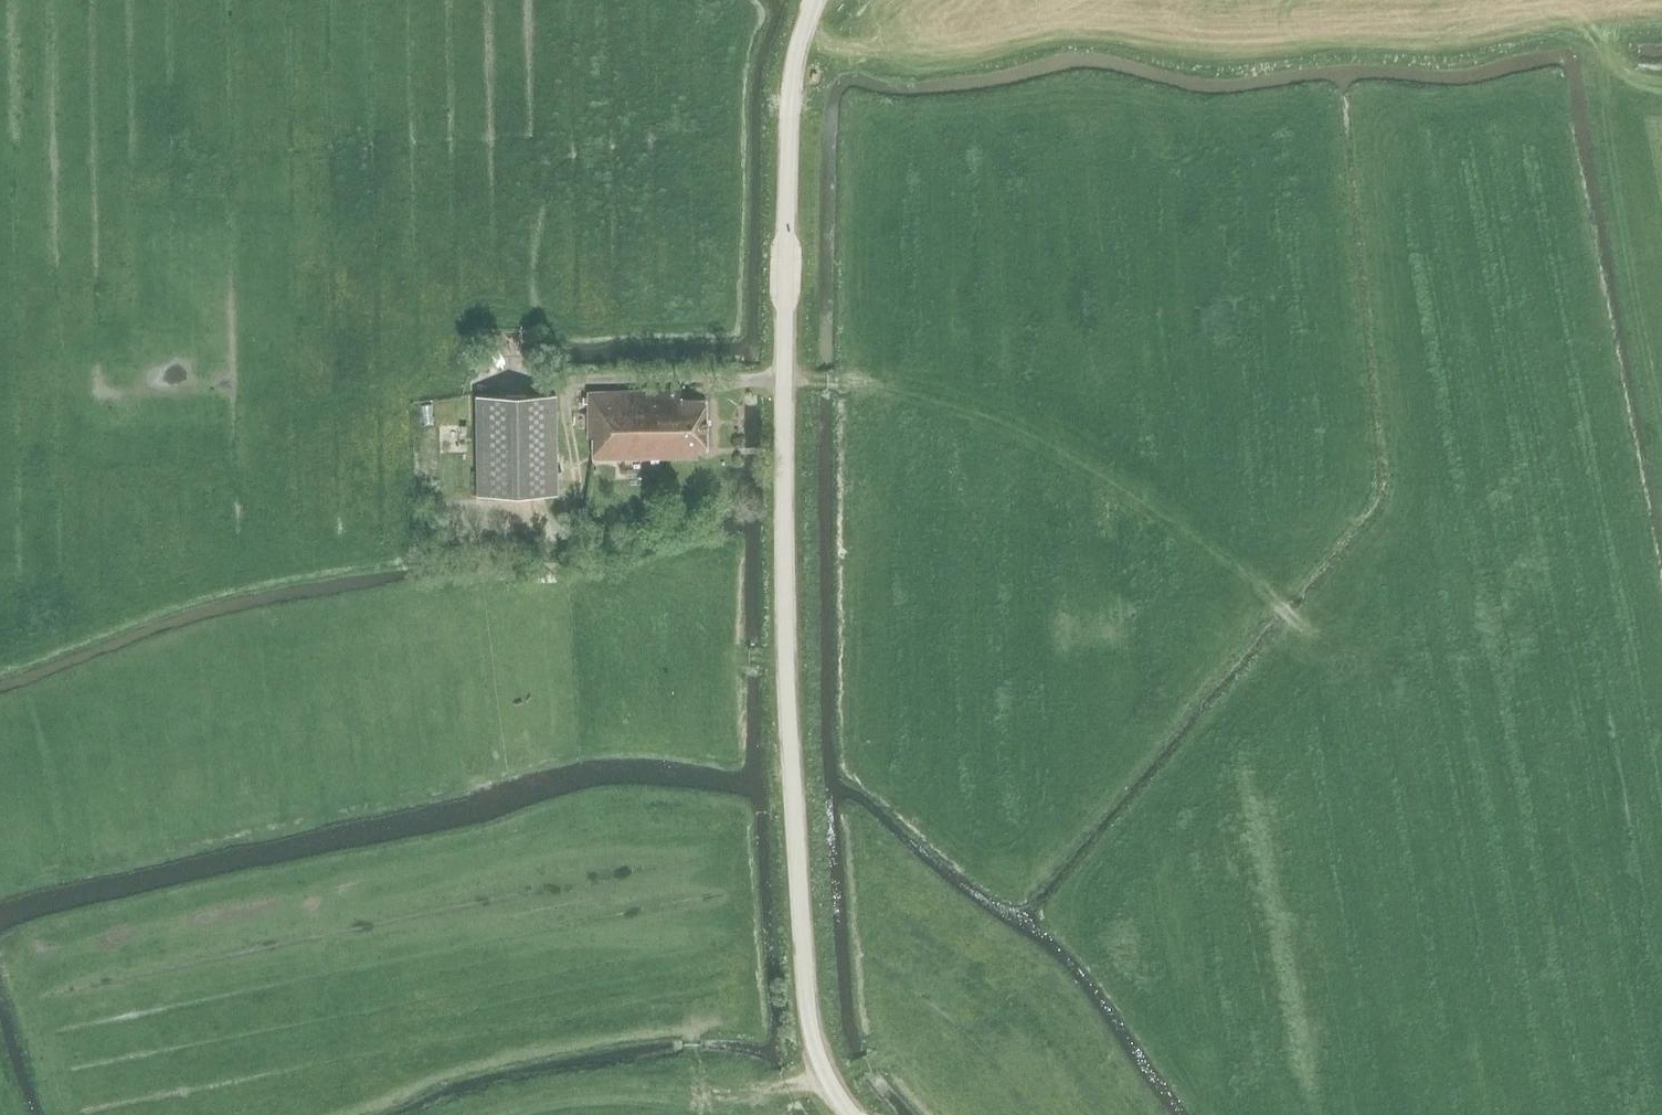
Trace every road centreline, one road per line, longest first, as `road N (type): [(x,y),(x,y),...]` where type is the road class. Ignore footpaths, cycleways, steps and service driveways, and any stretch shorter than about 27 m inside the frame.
road 1 (unclassified): [(852,1114),(825,1074),(809,1021),(788,703),(789,134),(797,52),(815,0)]
road 2 (track): [(1489,691),(1299,623),(1222,551),(1024,435),(868,383),(785,379)]

